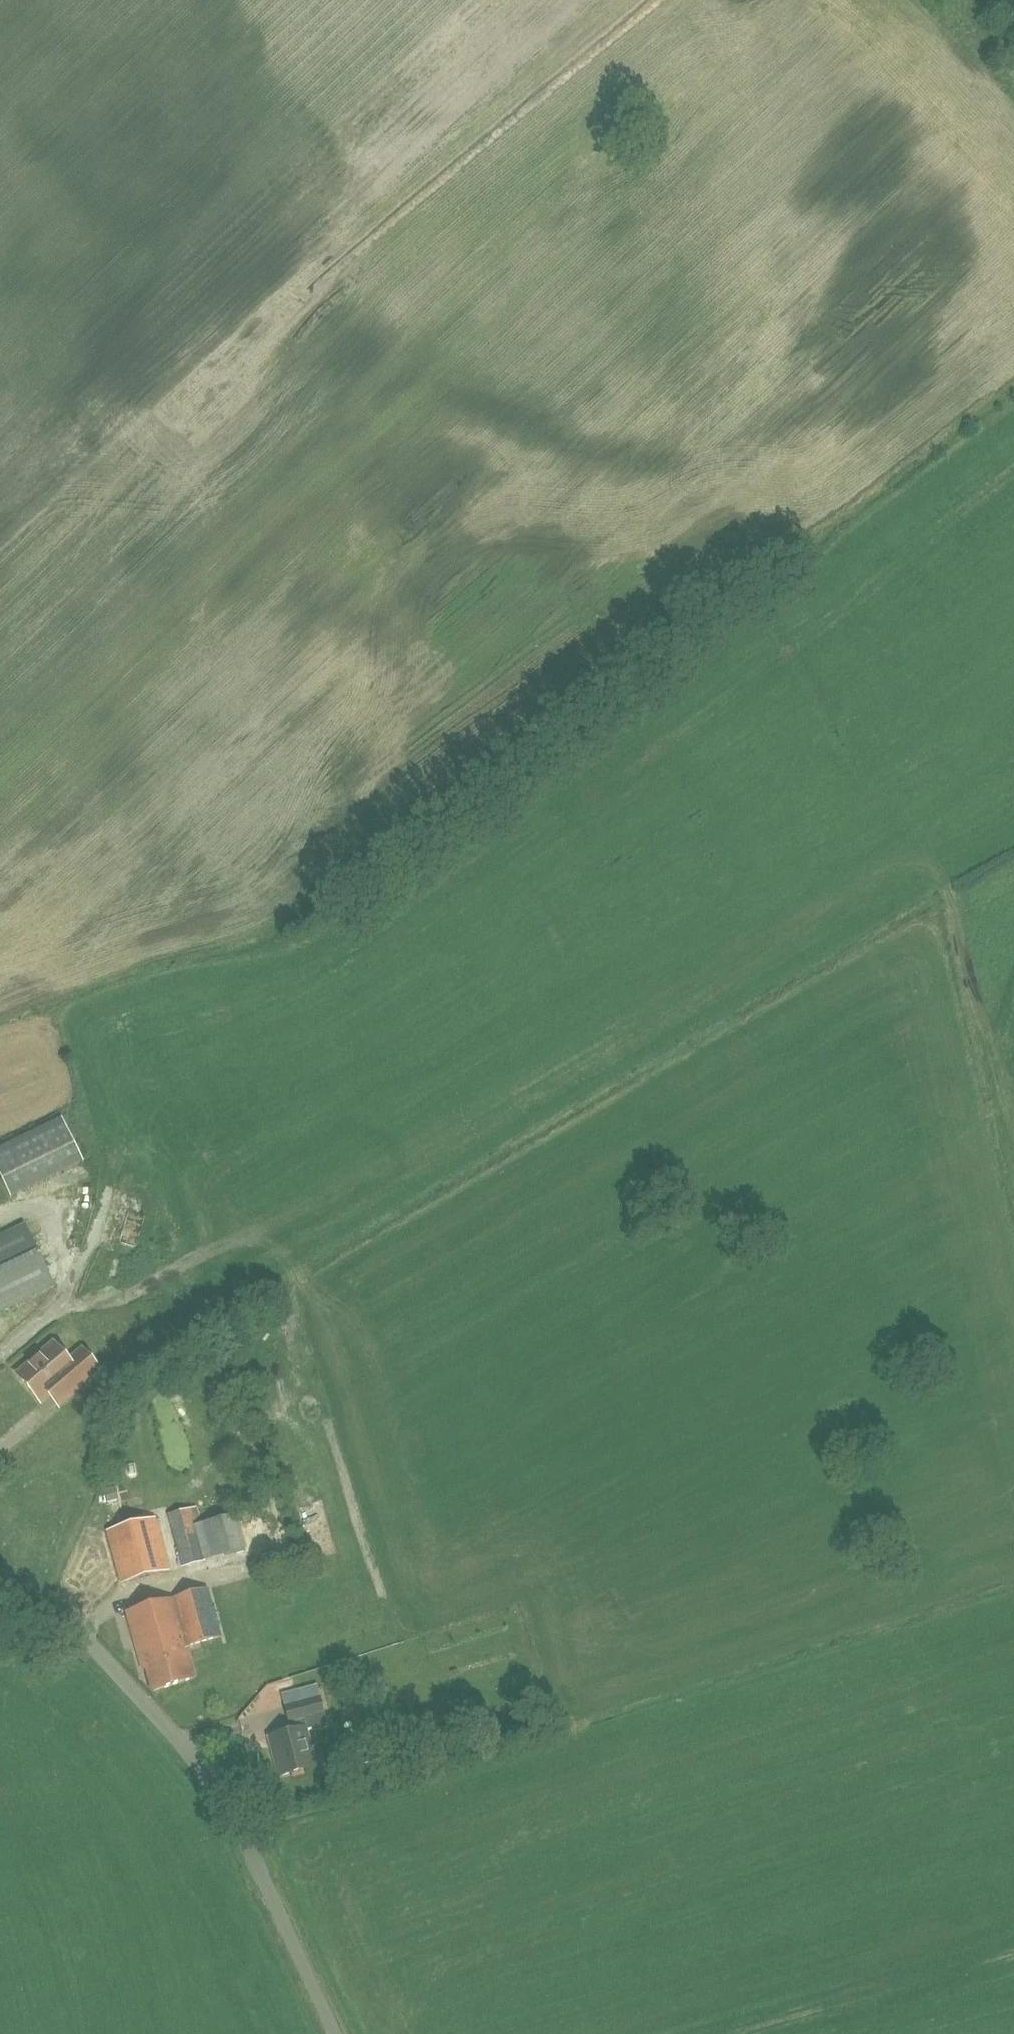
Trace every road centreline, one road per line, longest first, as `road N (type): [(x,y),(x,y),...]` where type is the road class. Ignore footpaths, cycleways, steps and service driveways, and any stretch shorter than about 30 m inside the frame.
road 1 (unclassified): [(333,2033),(238,1820),(132,1684),(60,1628),(0,1599)]

